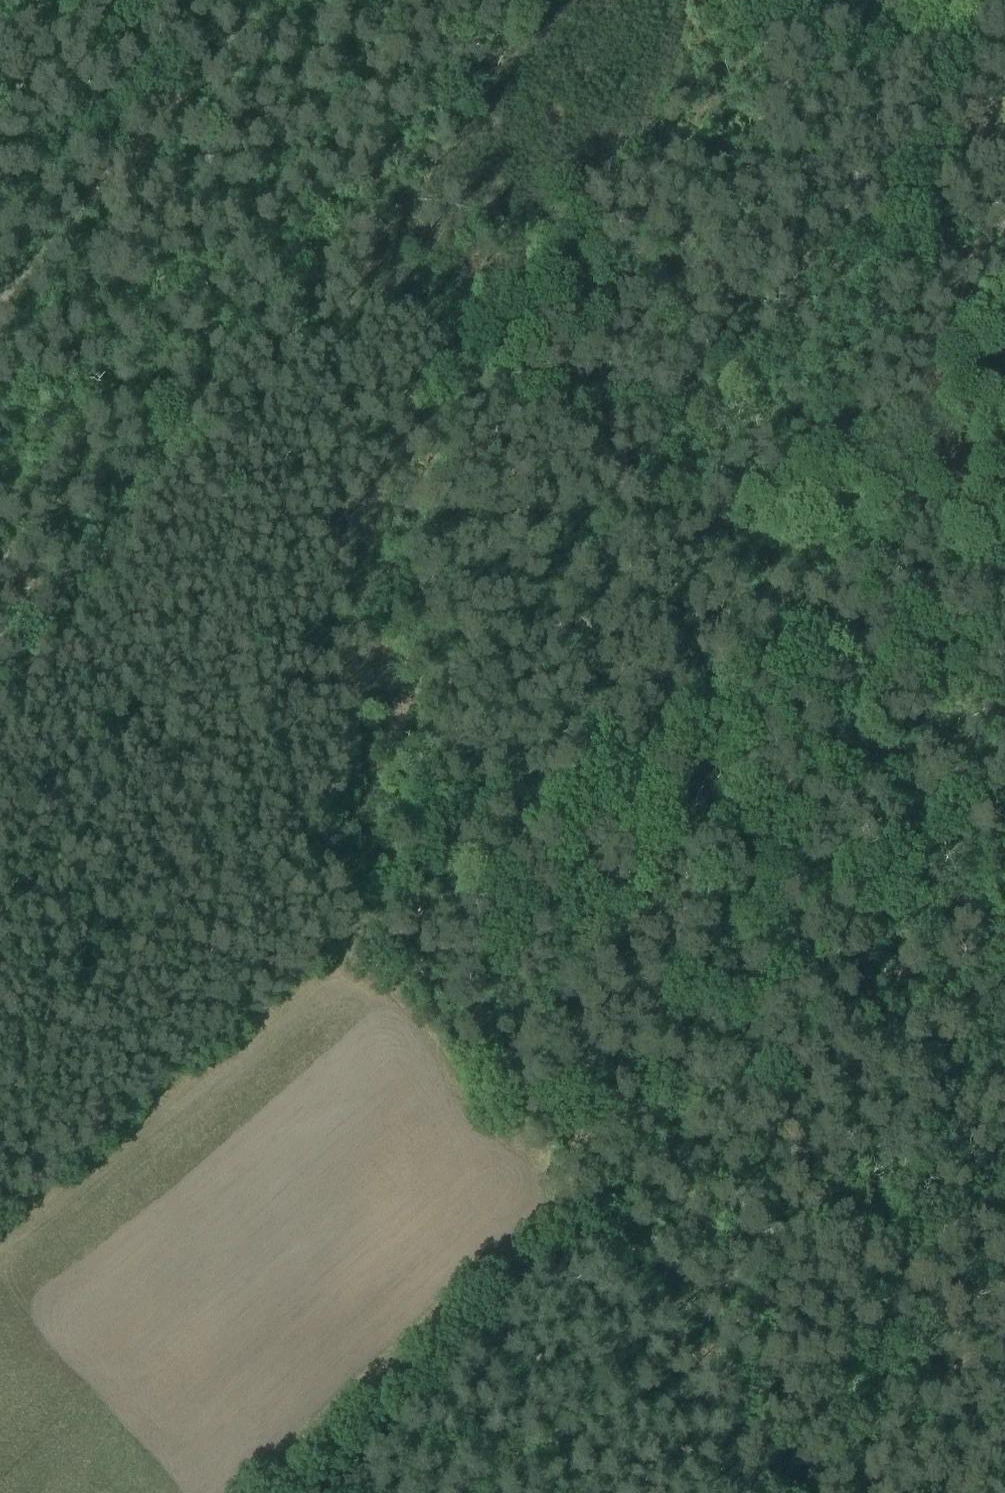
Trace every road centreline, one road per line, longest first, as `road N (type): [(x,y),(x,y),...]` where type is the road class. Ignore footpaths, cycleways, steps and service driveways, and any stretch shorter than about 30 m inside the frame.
road 1 (track): [(0,279),(222,0)]
road 2 (track): [(706,0),(742,0),(1004,66)]

